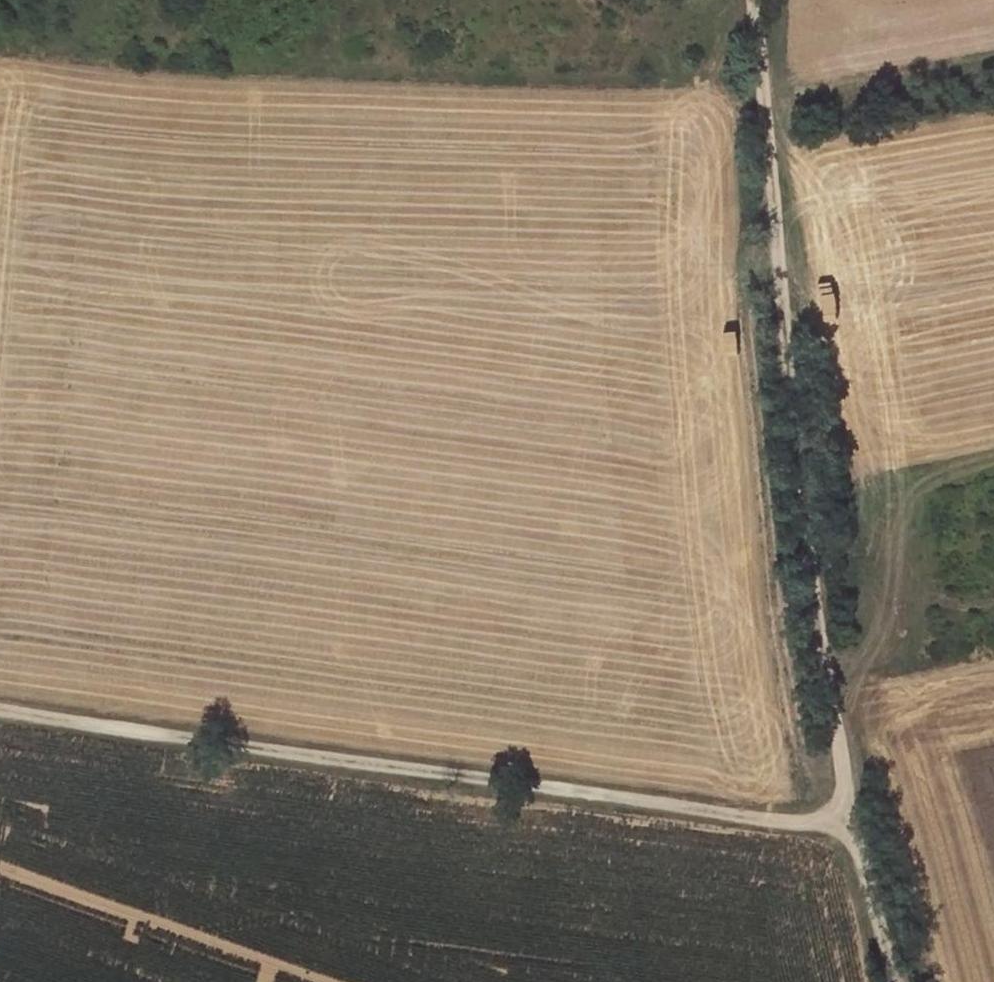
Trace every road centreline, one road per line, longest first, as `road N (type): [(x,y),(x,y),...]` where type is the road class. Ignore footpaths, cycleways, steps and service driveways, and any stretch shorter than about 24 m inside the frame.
road 1 (track): [(845,825),(0,711)]
road 2 (track): [(845,825),(797,505),(754,0)]
road 3 (track): [(890,981),(845,825)]

